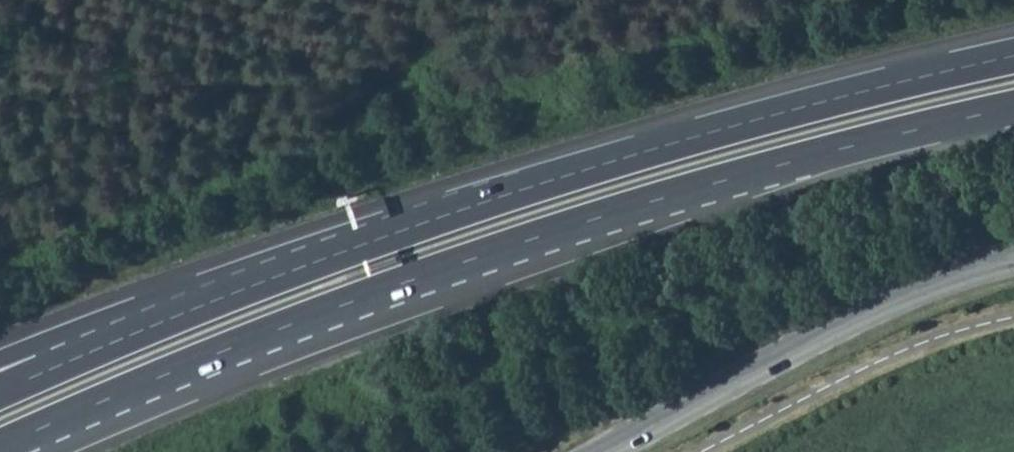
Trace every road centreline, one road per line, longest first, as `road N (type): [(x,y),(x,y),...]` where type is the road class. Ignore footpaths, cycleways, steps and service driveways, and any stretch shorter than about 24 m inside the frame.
road 1 (trunk): [(950,72),(486,208),(0,404)]
road 2 (trunk): [(950,72),(843,77),(457,189),(0,361)]
road 3 (trunk): [(69,417),(295,322),(575,224),(1013,106)]
road 4 (secondary): [(1013,260),(864,314),(604,451)]

